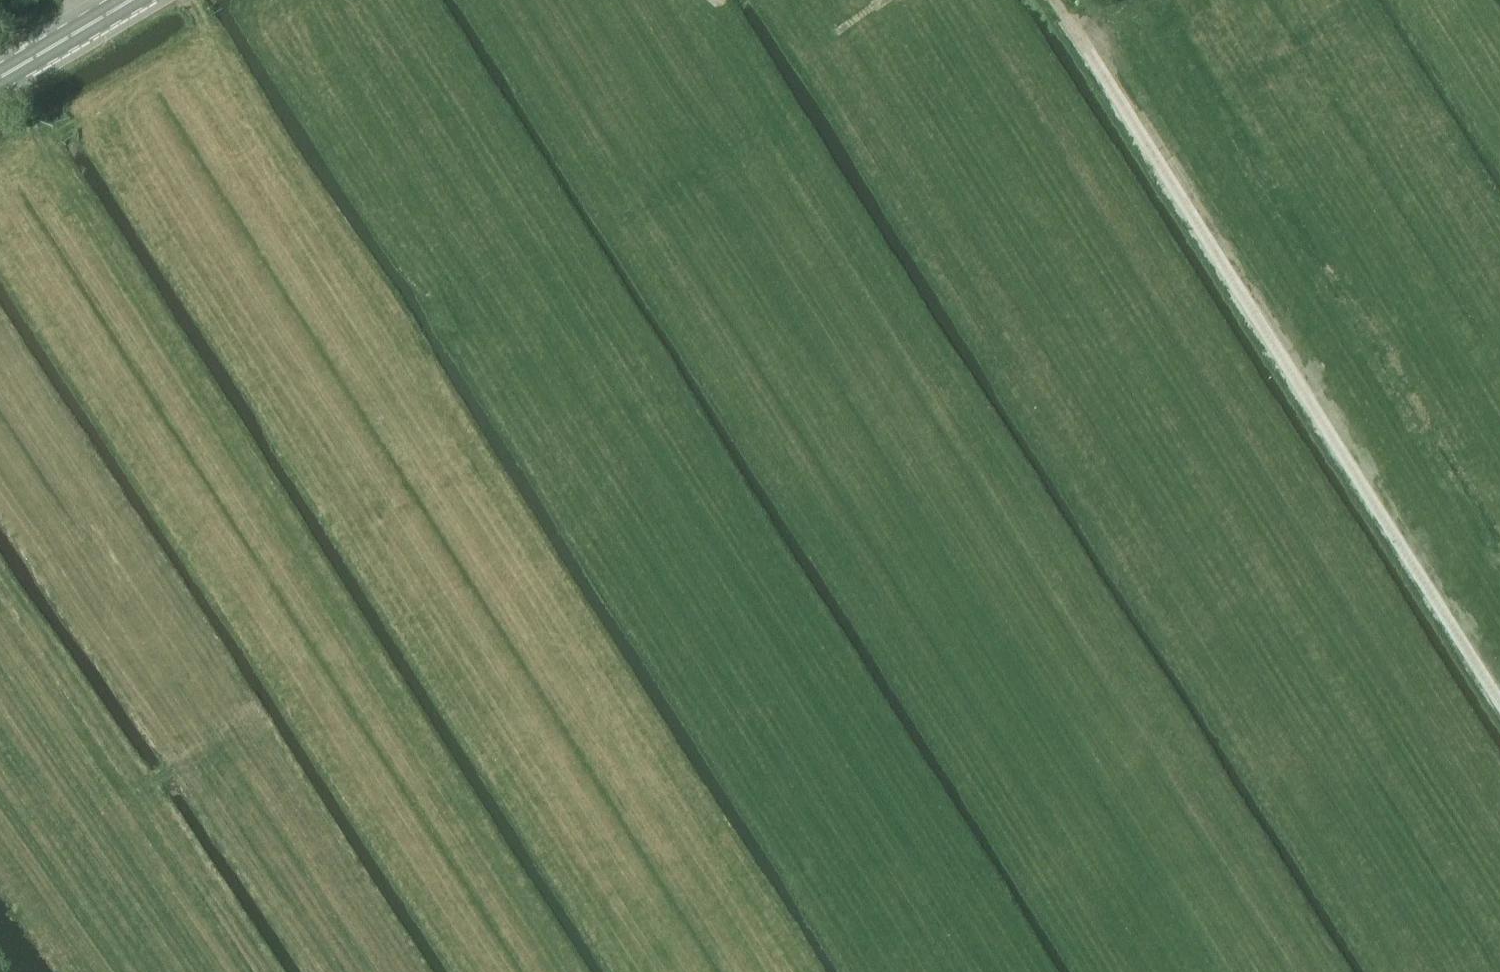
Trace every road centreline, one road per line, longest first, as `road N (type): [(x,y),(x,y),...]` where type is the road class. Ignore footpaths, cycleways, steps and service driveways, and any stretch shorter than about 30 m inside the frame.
road 1 (secondary): [(0,81),(136,0)]

